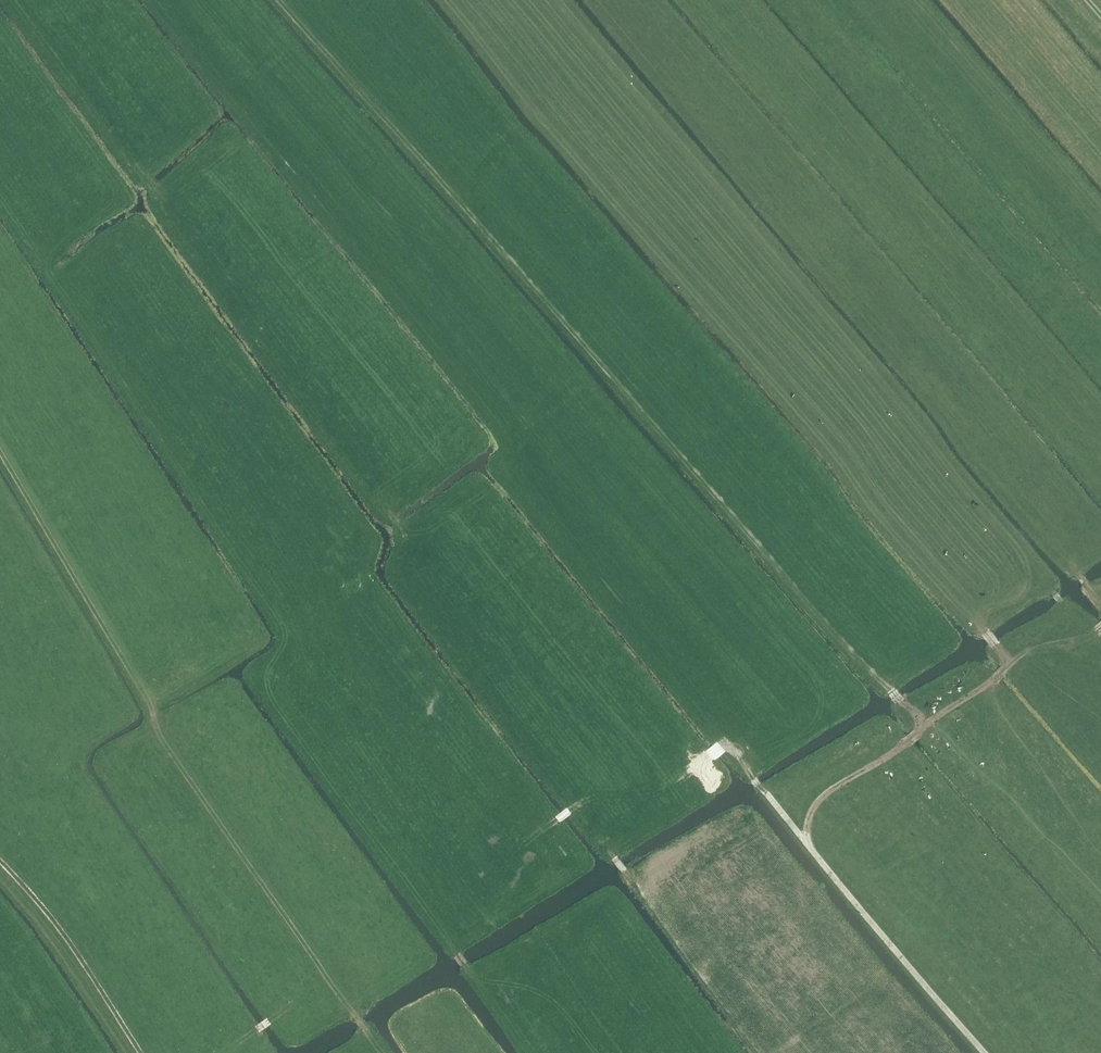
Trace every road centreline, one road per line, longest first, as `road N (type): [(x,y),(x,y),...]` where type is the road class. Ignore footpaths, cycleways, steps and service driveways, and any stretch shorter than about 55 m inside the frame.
road 1 (track): [(806,839),(823,798),(1039,648),(1100,631)]
road 2 (track): [(988,1052),(806,839)]

